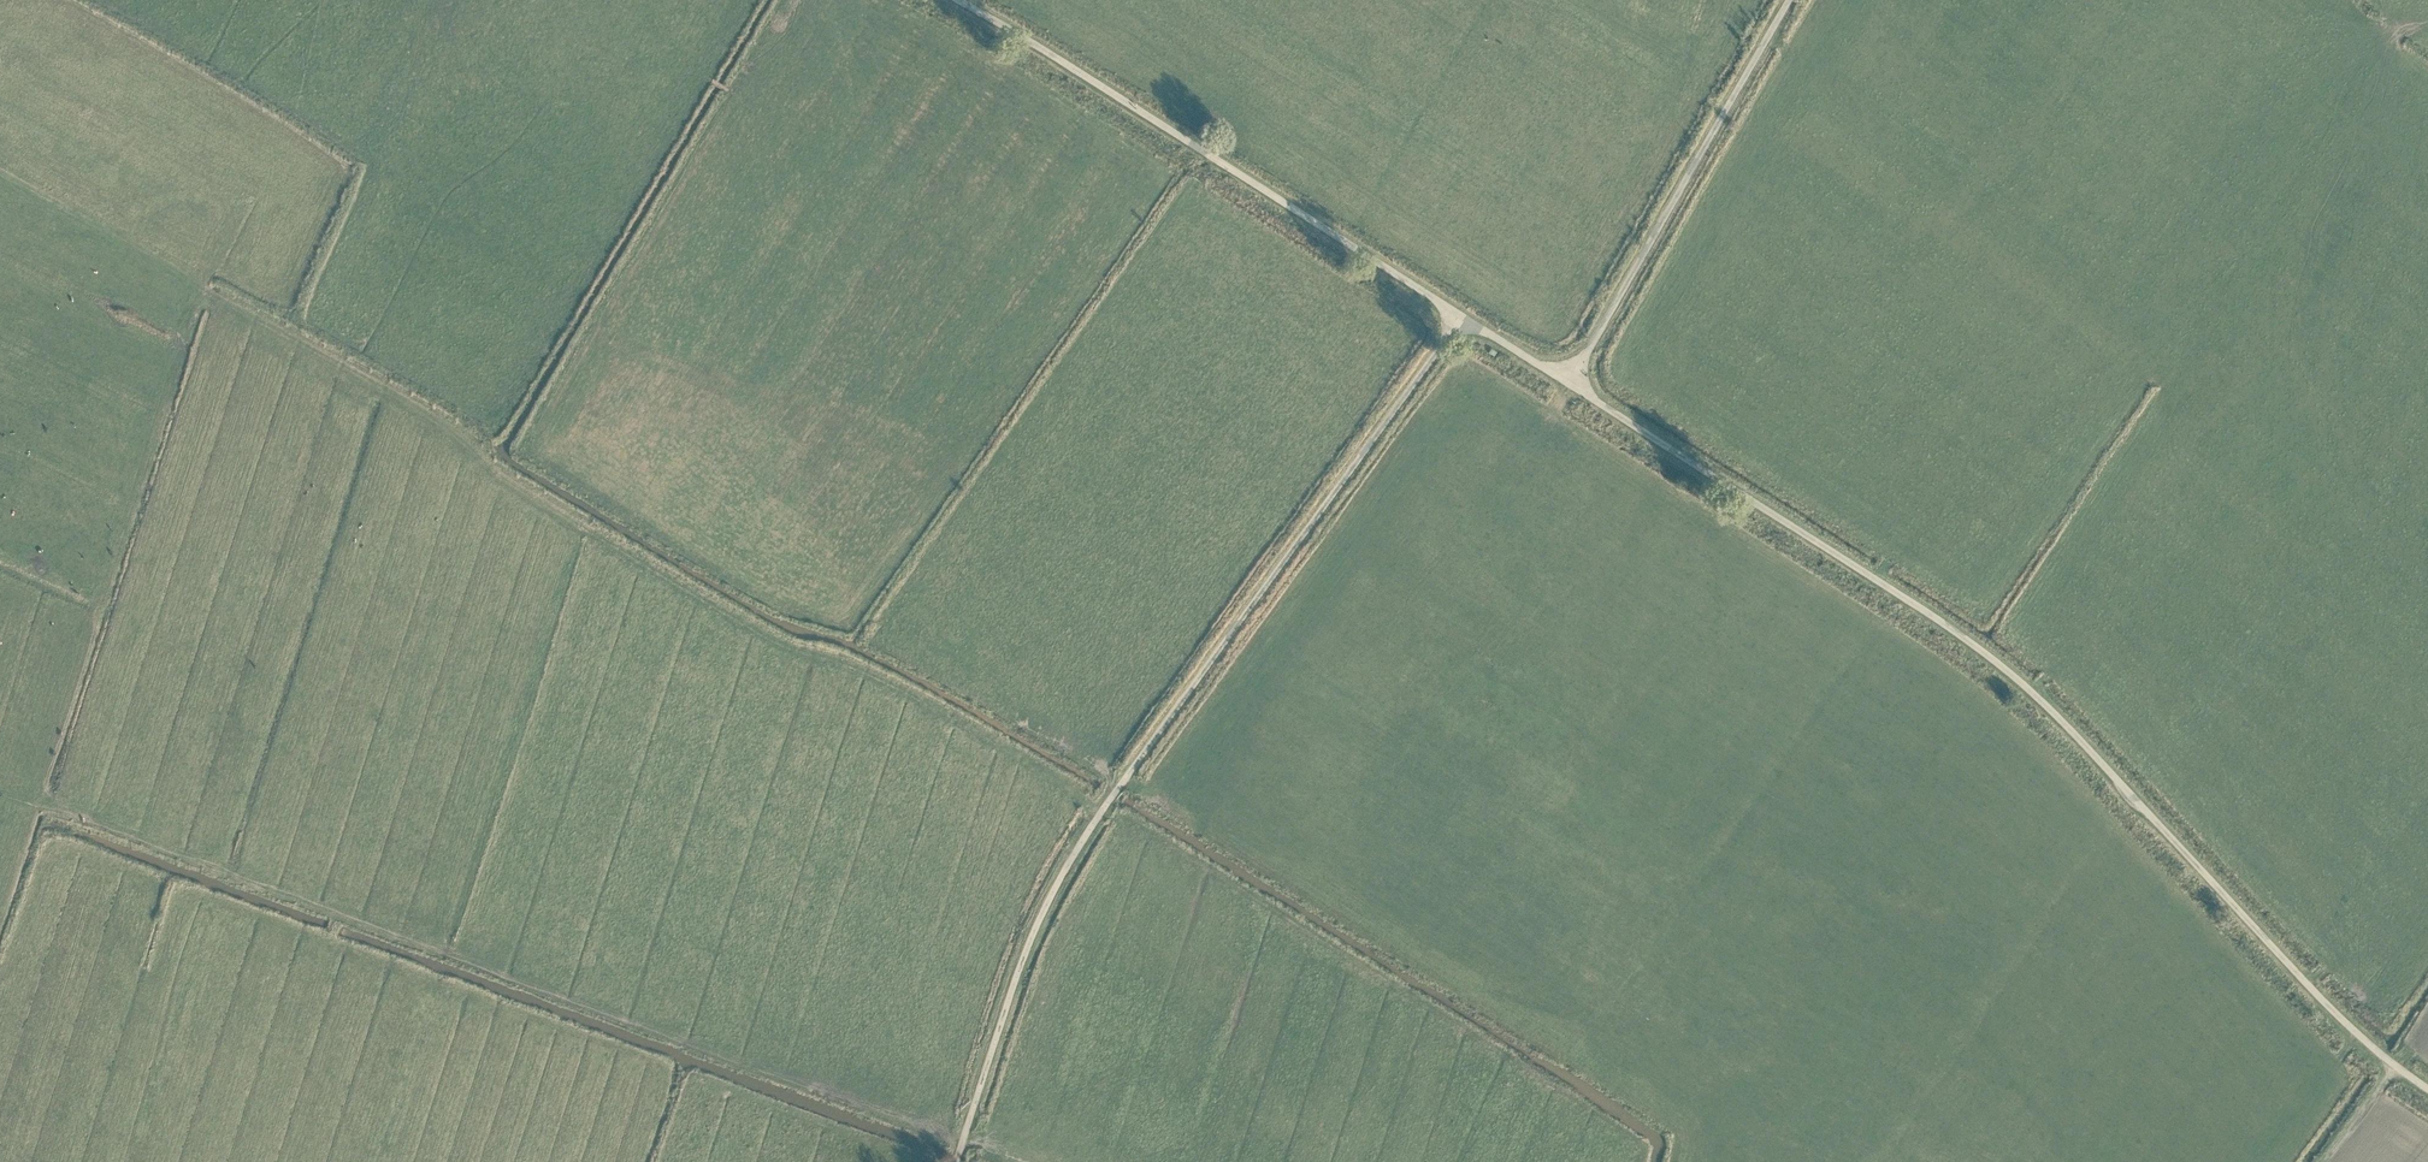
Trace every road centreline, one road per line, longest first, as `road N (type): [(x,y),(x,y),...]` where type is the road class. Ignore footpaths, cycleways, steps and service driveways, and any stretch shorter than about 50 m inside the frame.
road 1 (unclassified): [(1575,377),(1984,648),(2395,1066),(2427,1089)]
road 2 (unclassified): [(955,0),(1464,317),(1575,377)]
road 3 (unclassified): [(1790,0),(1575,377)]

